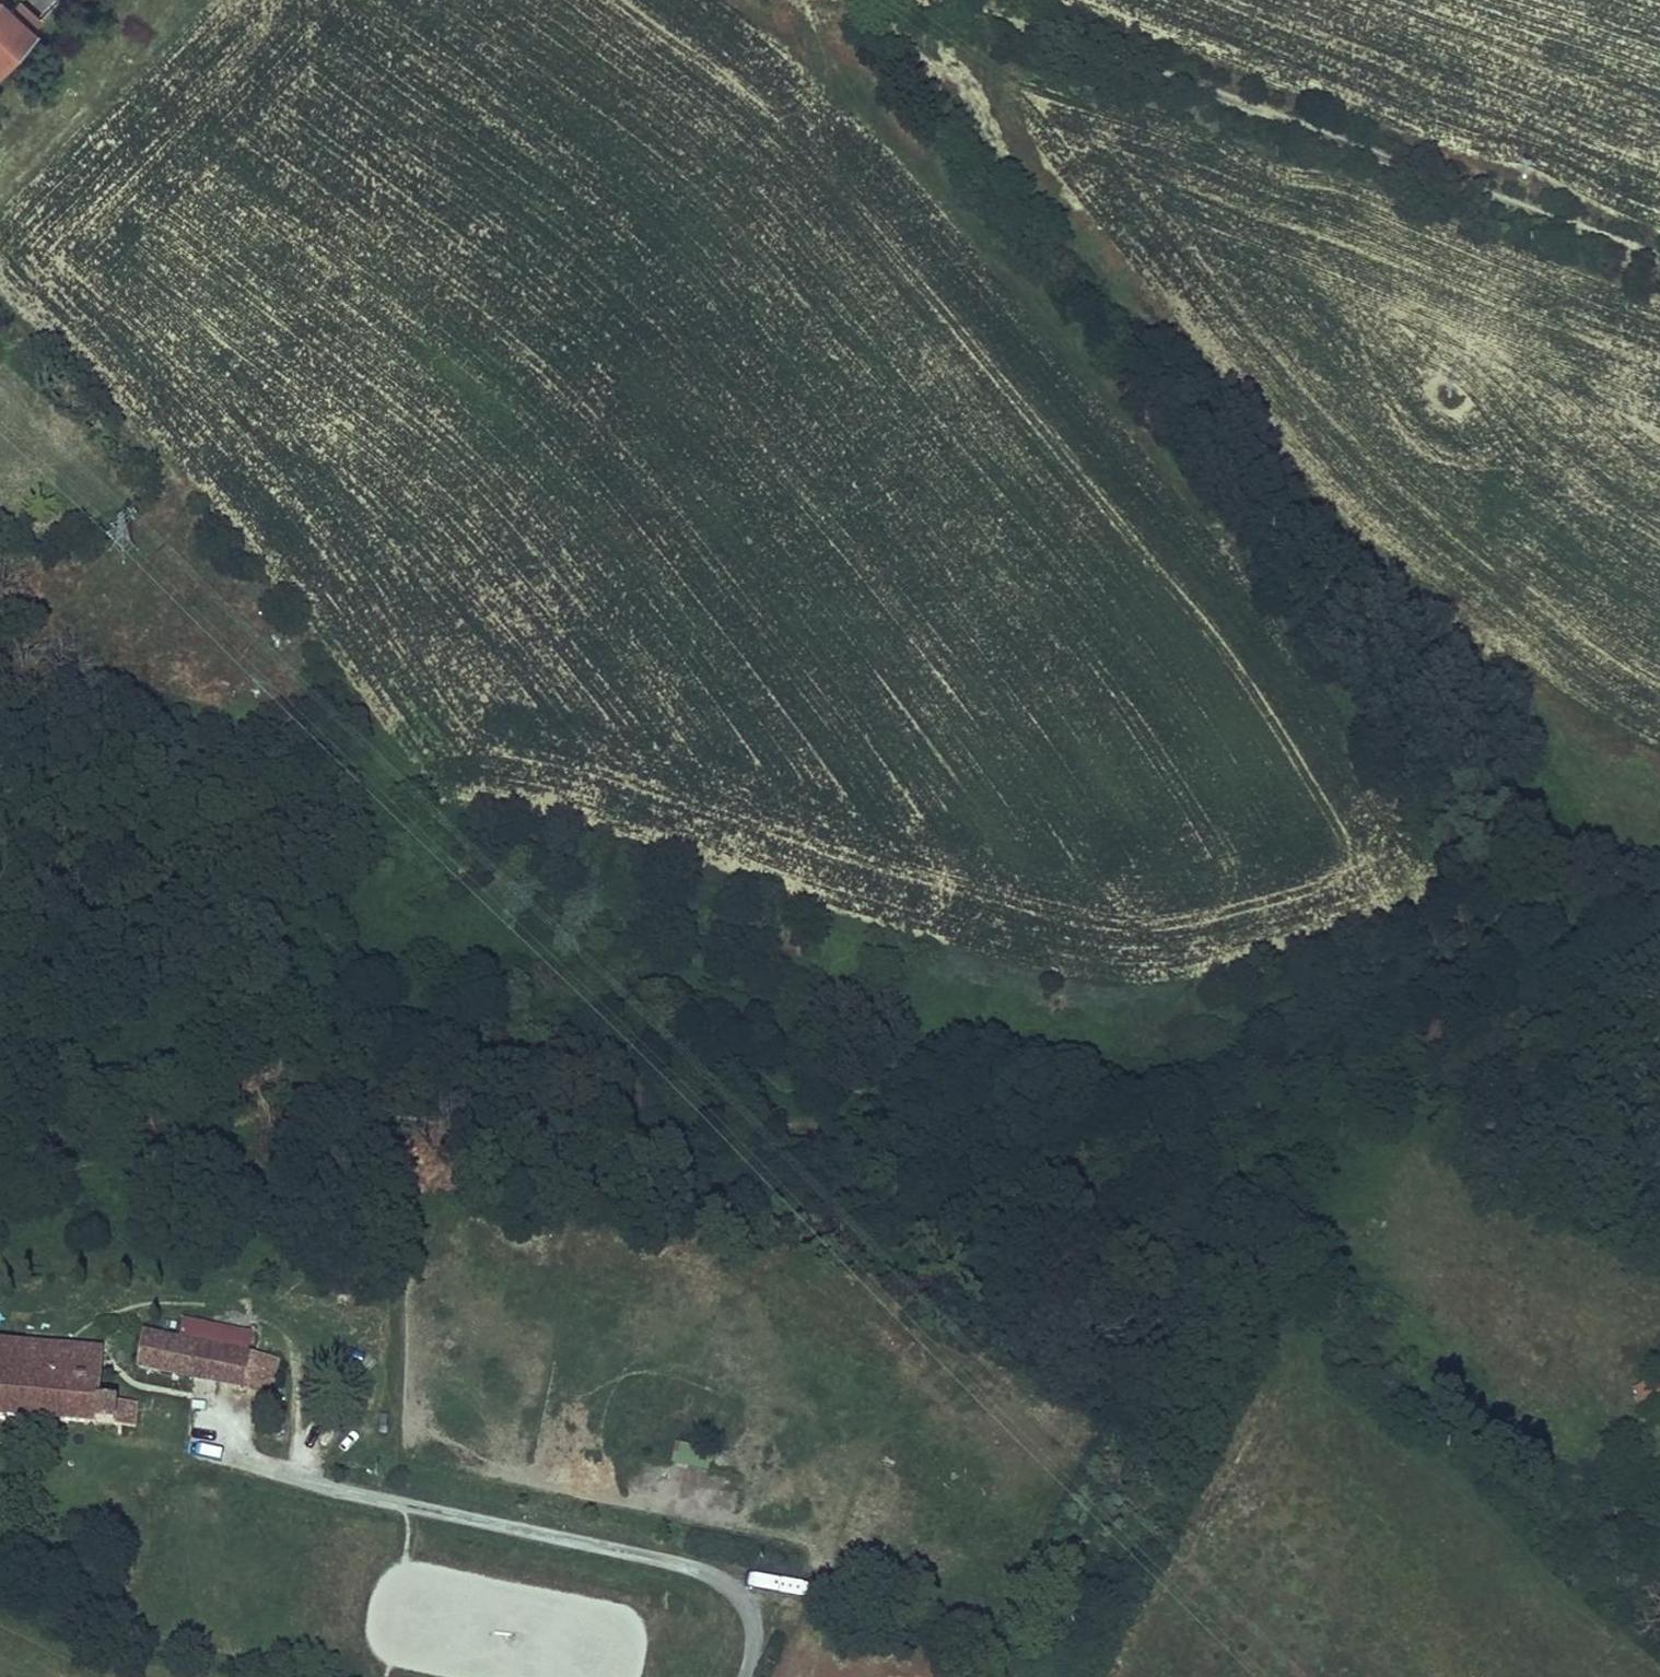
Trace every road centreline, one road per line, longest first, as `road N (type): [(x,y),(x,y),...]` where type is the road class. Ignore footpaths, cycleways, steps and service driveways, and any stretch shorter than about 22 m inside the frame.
road 1 (unclassified): [(205,1385),(201,1436),(222,1457),(724,1581),(748,1612),(754,1640),(744,1676)]

